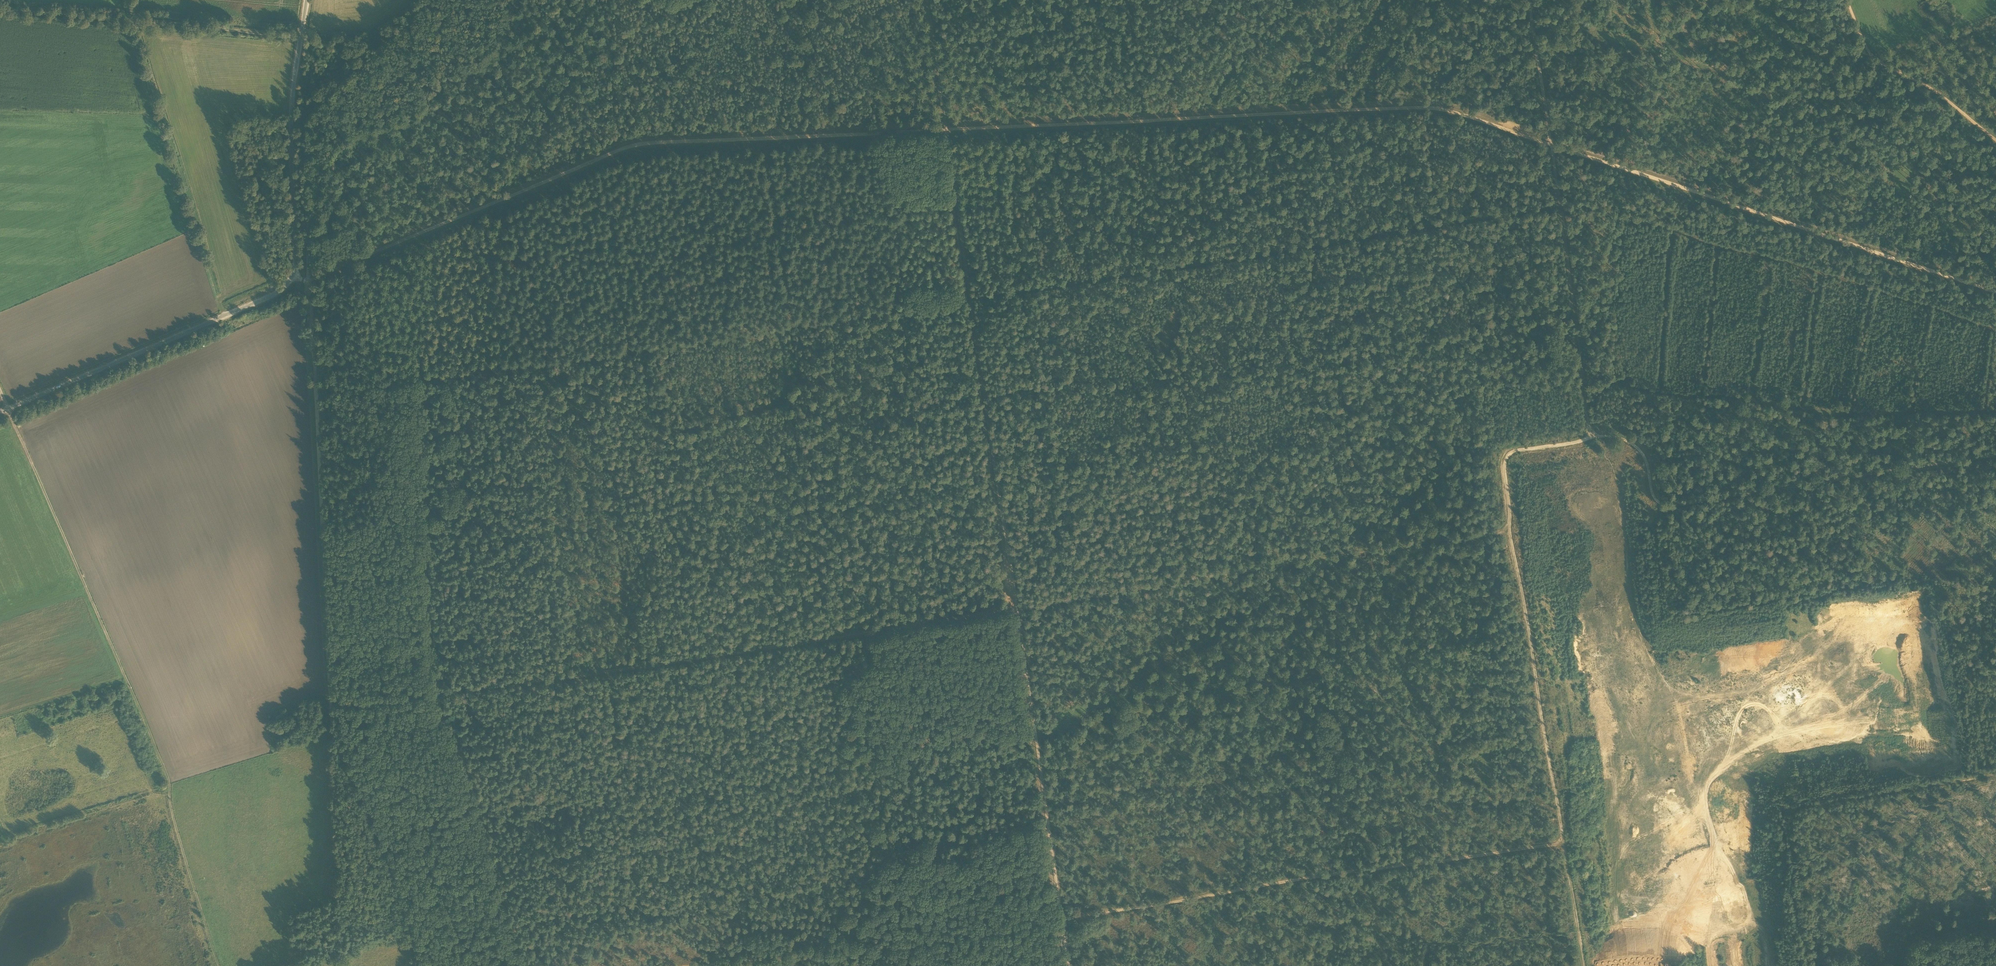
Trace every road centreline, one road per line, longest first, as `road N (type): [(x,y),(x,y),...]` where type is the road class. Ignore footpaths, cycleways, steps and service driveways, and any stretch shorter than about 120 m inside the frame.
road 1 (track): [(1552,142),(1435,104),(627,141),(309,280)]
road 2 (unclassified): [(0,414),(289,282),(296,259),(291,107),(306,0)]
road 3 (track): [(968,290),(1560,206)]
road 4 (track): [(216,965),(165,771),(8,410)]
road 5 (track): [(447,684),(1012,600)]
road 6 (track): [(1064,907),(1561,831)]
road 7 (track): [(1509,526),(1017,599)]
road 8 (track): [(1995,453),(1666,501),(1652,492),(1635,443),(1590,434)]
road 9 (track): [(1995,328),(1802,263),(1636,220),(1623,165)]
road 10 (track): [(432,0),(302,119),(309,280)]
road 11 (track): [(968,290),(1017,599)]
road 12 (track): [(1017,599),(1064,907)]
road 13 (track): [(130,21),(373,42),(425,0)]
road 14 (track): [(130,21),(225,316)]
road 15 (track): [(1509,526),(1561,831)]
road 16 (track): [(316,387),(330,657)]
road 17 (track): [(1995,288),(1751,208)]
road 18 (track): [(332,701),(415,933)]
road 19 (track): [(1751,208),(1785,103),(1745,78),(1667,52)]
road 20 (track): [(1590,434),(1560,206)]
road 21 (track): [(845,941),(1060,908)]
road 22 (track): [(1846,0),(1870,56),(1936,91),(1995,140)]
road 23 (track): [(1751,208),(1552,142)]
road 24 (track): [(1794,793),(1995,763)]
road 25 (track): [(944,133),(968,290)]
road 26 (track): [(1590,434),(1508,452),(1509,526)]
road 27 (track): [(1551,138),(1529,0)]
road 28 (track): [(1561,831),(1584,965)]
road 29 (track): [(0,9),(130,21)]
road 30 (track): [(942,122),(924,0)]

